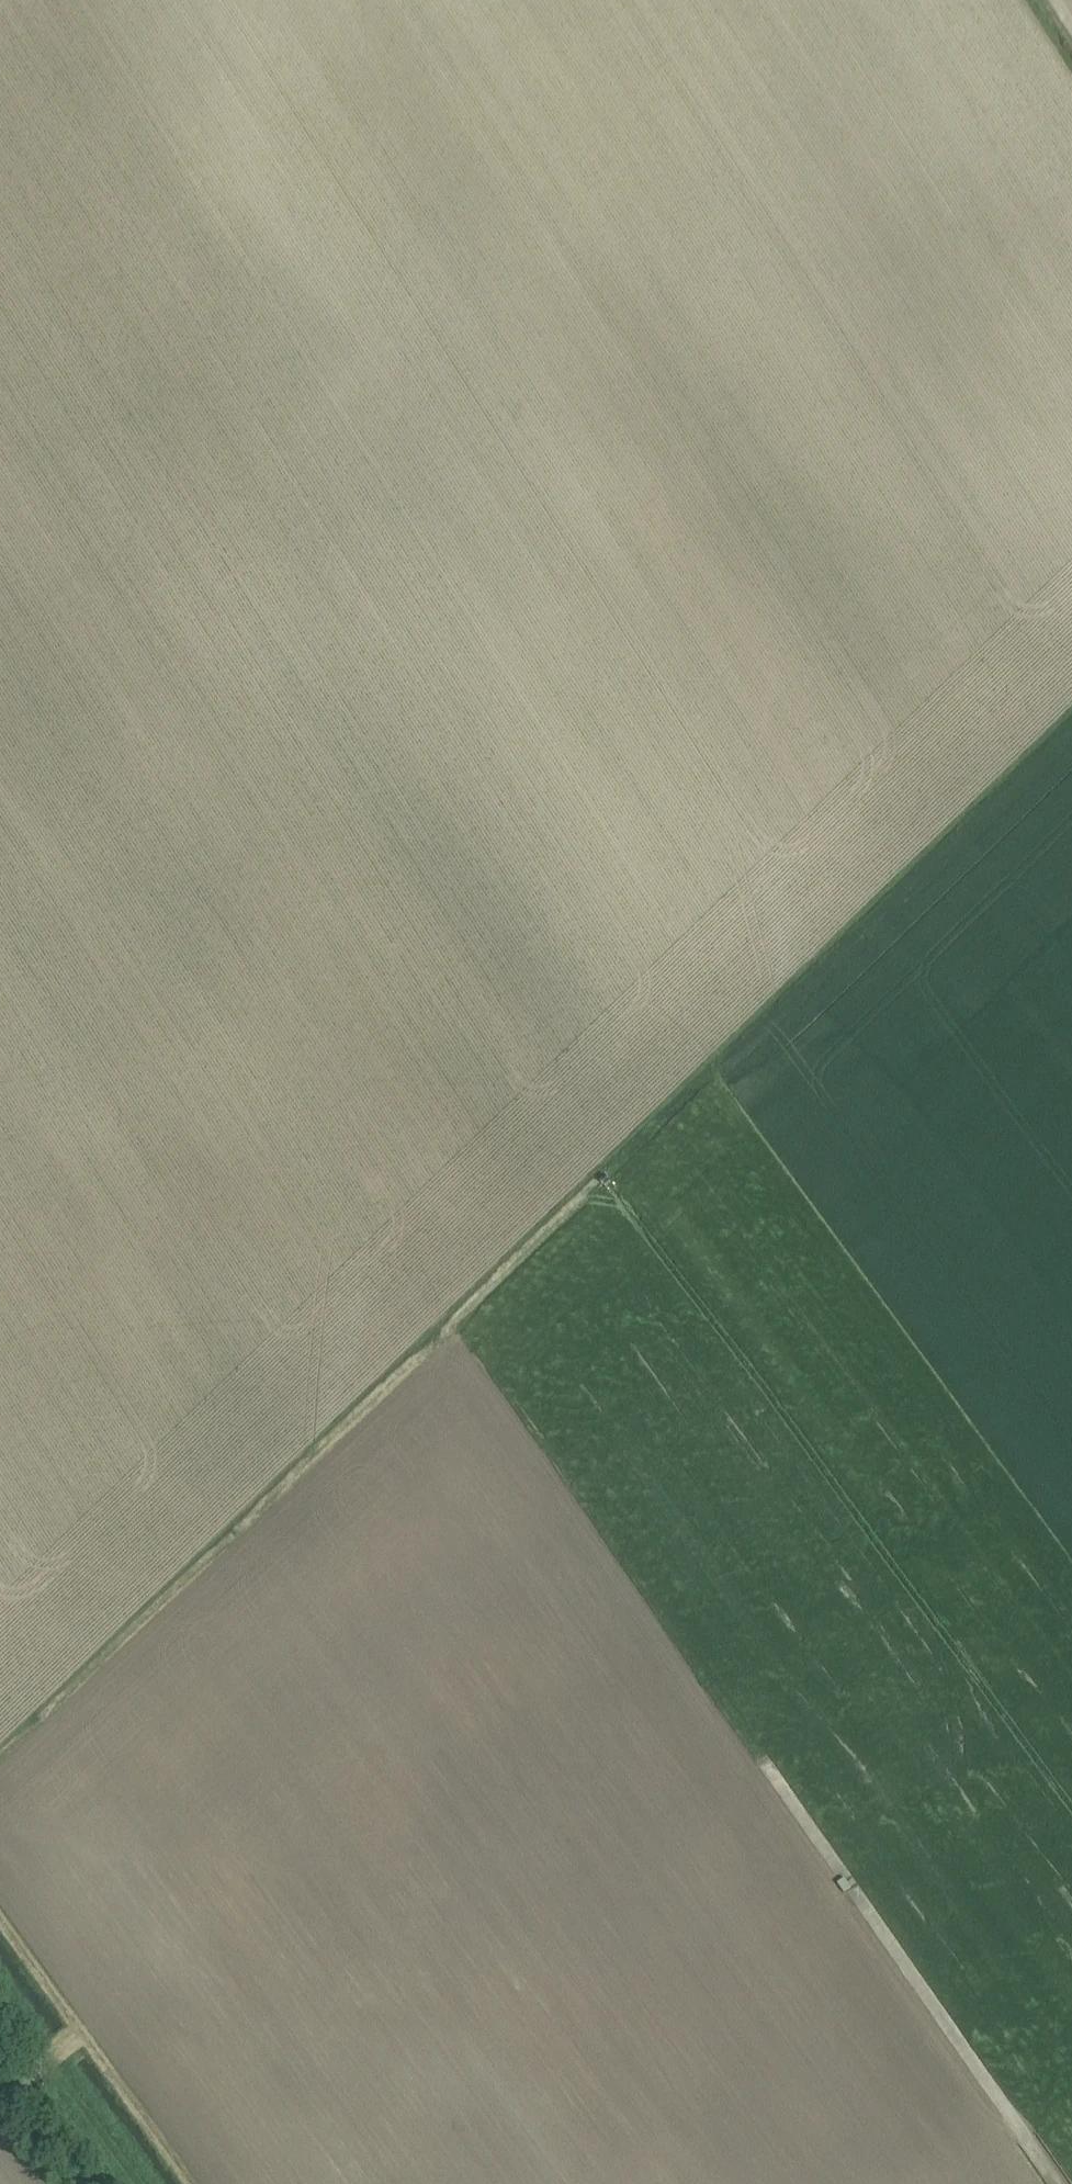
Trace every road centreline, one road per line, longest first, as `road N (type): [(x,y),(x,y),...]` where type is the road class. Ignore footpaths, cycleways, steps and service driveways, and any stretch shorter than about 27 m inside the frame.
road 1 (track): [(774,1775),(1053,2183)]
road 2 (track): [(0,1981),(147,2183)]

